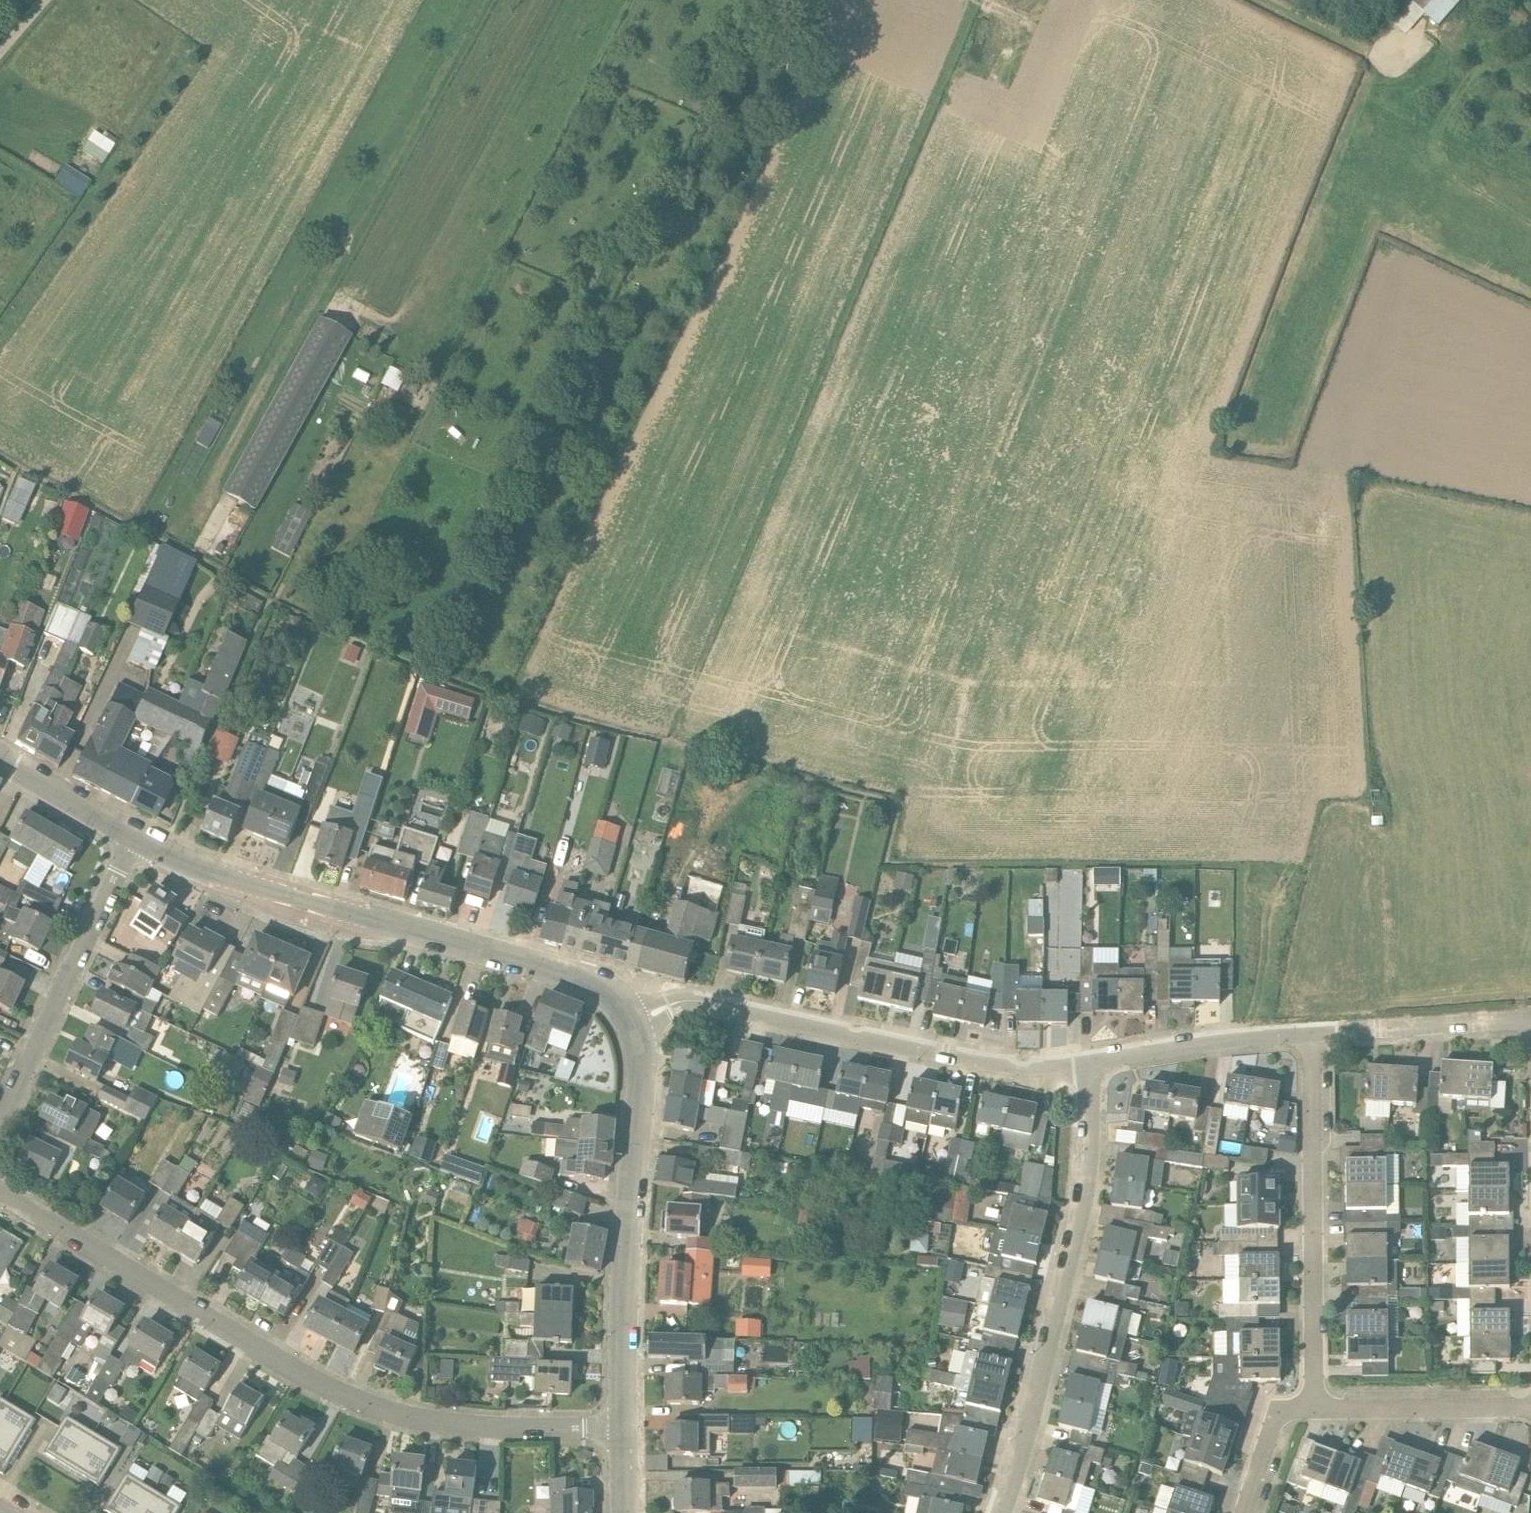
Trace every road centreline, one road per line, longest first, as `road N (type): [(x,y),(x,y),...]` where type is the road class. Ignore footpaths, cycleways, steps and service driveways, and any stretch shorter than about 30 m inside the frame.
road 1 (residential): [(623,1431),(448,1426),(345,1394),(0,1191)]
road 2 (tertiary): [(629,1016),(591,975),(136,838)]
road 3 (residential): [(1089,1062),(1036,1066),(961,1056),(735,1001),(629,1016)]
road 4 (residential): [(1001,1512),(1086,1193),(1089,1062)]
road 5 (tertiary): [(623,1431),(641,1055),(629,1016)]
road 6 (residential): [(1316,1406),(1315,1029)]
road 7 (residential): [(0,1125),(136,838)]
road 8 (residential): [(1089,1062),(1160,1045),(1315,1029)]
road 9 (residential): [(1315,1029),(1530,1016)]
road 10 (residential): [(1316,1406),(1530,1410)]
road 11 (tertiary): [(136,838),(0,757)]
road 12 (residential): [(1247,1512),(1281,1413),(1316,1406)]

